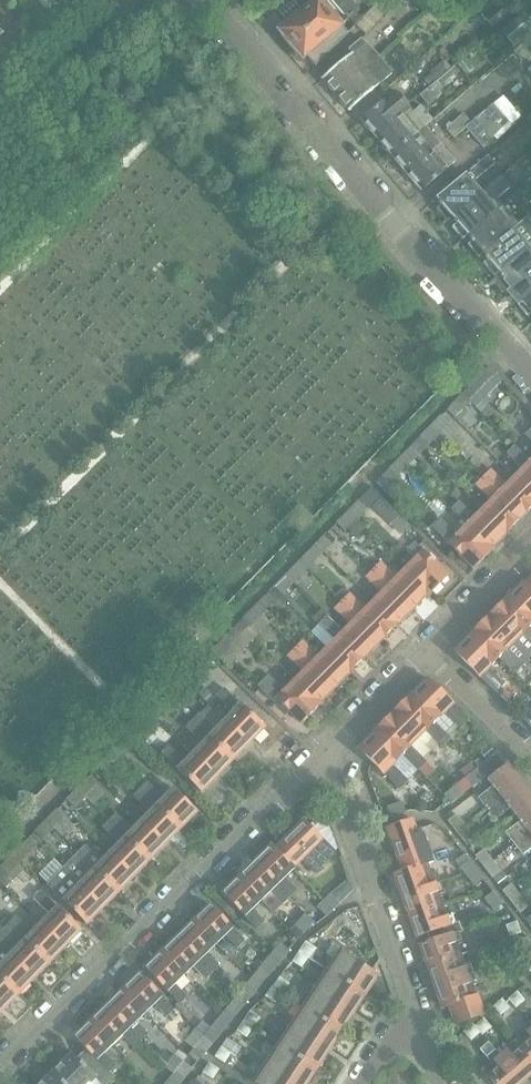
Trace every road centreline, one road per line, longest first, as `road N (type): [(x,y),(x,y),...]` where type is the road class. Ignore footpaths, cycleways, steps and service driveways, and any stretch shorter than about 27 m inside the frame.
road 1 (residential): [(530,369),(207,0)]
road 2 (residential): [(317,762),(0,1069)]
road 3 (residential): [(416,1014),(334,784),(317,762)]
road 4 (residential): [(317,762),(426,649)]
road 5 (residential): [(530,759),(426,649)]
road 6 (residential): [(426,649),(530,541)]

